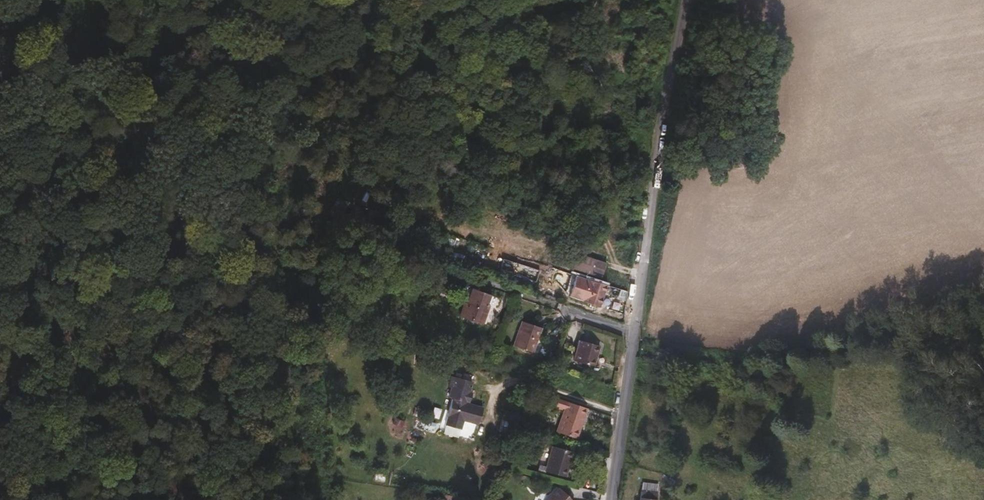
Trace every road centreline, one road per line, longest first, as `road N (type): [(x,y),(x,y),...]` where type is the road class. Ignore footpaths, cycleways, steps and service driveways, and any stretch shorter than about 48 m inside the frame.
road 1 (unclassified): [(687,0),(612,499)]

